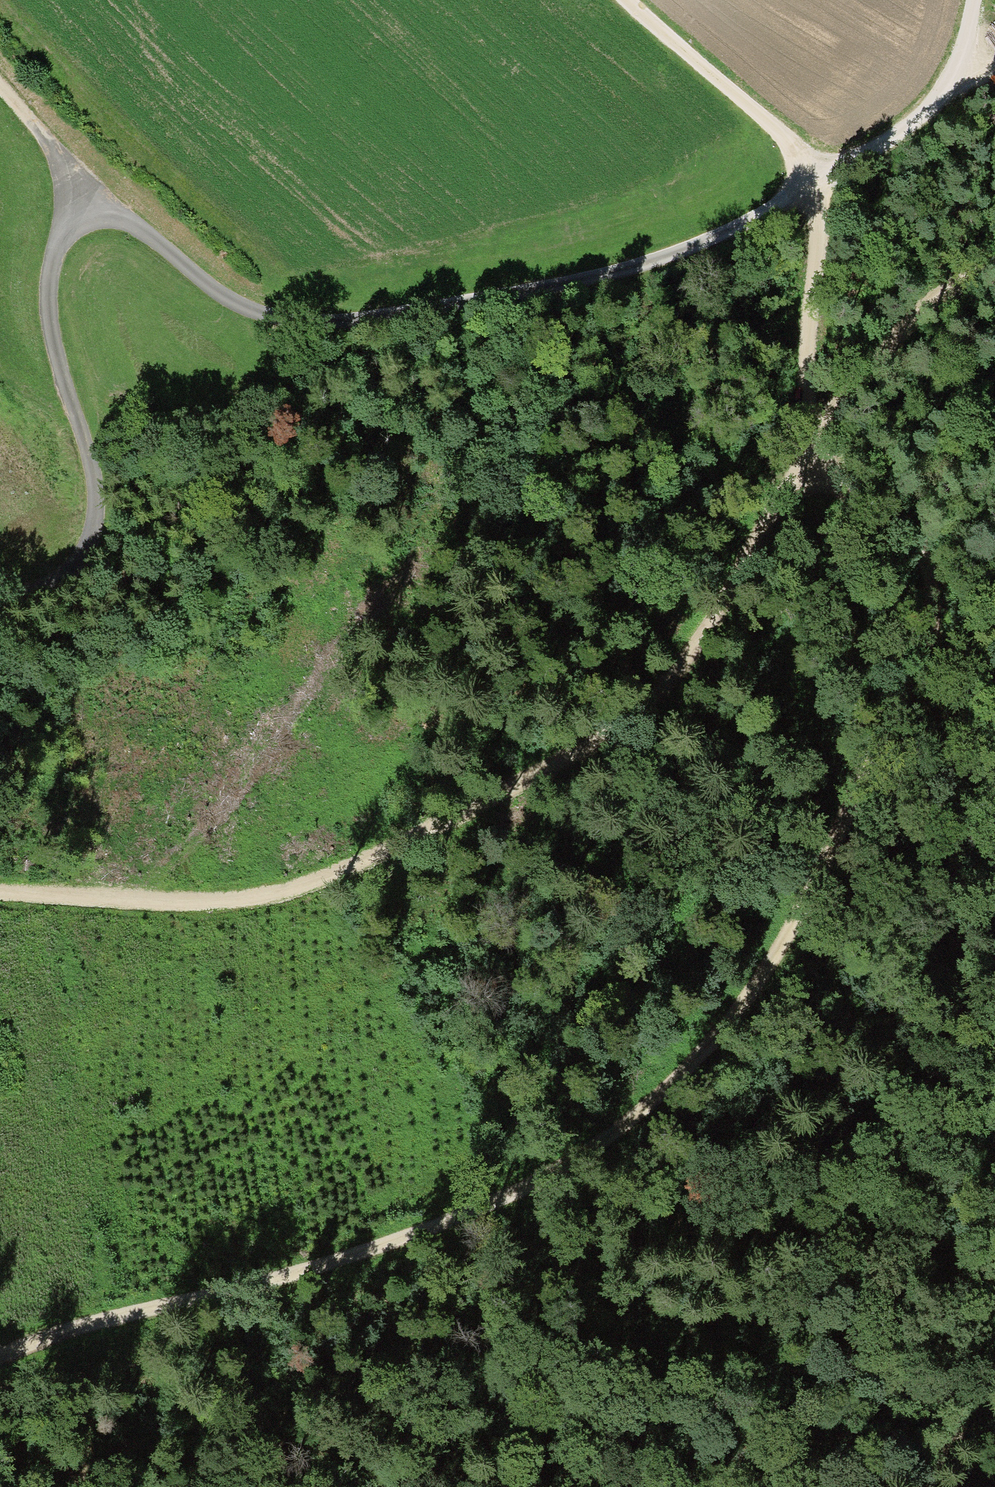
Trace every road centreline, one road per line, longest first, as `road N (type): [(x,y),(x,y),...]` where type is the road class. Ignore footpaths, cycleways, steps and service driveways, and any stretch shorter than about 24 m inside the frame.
road 1 (track): [(621,0),(784,148),(813,186),(802,409),(809,462),(735,625),(697,674),(633,719),(426,834),(218,897),(0,890)]
road 2 (track): [(0,600),(50,588),(91,550),(90,472),(46,321),(45,275),(55,246),(86,220),(131,226),(216,293),(258,315),(297,323),(391,315),(610,276),(683,252),(886,147),(938,101),(967,0)]
road 3 (track): [(0,1373),(35,1353),(462,1224),(602,1154),(724,1030),(896,736),(920,653),(912,558),(892,513),(845,470),(809,462)]
road 4 (track): [(994,276),(905,331),(835,398),(802,409)]
road 5 (track): [(163,1486),(0,1463)]
road 6 (track): [(0,95),(86,220)]
road 7 (track): [(932,1486),(994,1372)]

